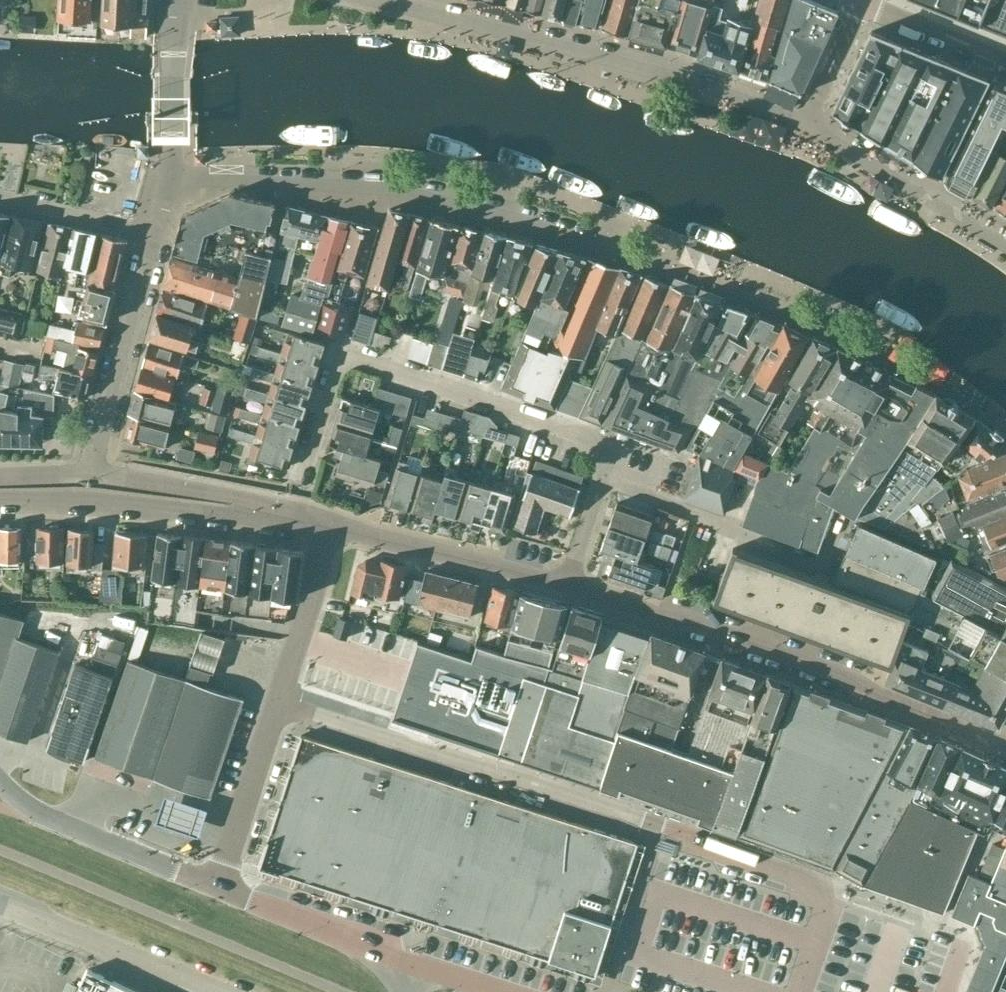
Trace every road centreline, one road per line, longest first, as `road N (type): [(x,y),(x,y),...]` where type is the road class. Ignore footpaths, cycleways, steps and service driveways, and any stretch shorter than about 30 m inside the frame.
road 1 (residential): [(799,991),(824,915),(815,884),(683,832),(277,704)]
road 2 (residential): [(802,126),(621,61),(376,0)]
road 3 (residential): [(951,723),(723,631),(567,584)]
road 4 (residential): [(515,219),(391,187),(169,179)]
road 5 (residential): [(608,480),(589,439),(340,355)]
road 6 (residential): [(297,516),(0,499)]
road 7 (residential): [(846,521),(827,569),(608,480)]
road 8 (residential): [(92,473),(155,232)]
road 9 (residential): [(567,584),(328,525)]
road 10 (unclassified): [(215,886),(40,816),(0,781)]
road 11 (unclassified): [(221,991),(0,900)]
road 12 (residential): [(1005,245),(802,126)]
road 13 (residential): [(297,516),(230,496),(92,473)]
road 14 (unclassified): [(404,961),(215,886)]
road 15 (residential): [(215,886),(277,704)]
road 16 (residential): [(277,704),(328,525)]
road 17 (residential): [(155,232),(0,198)]
road 18 (residential): [(1005,64),(861,2)]
road 19 (residential): [(802,126),(861,2)]
road 20 (residential): [(169,179),(173,44)]
road 21 (residential): [(302,481),(340,355)]

